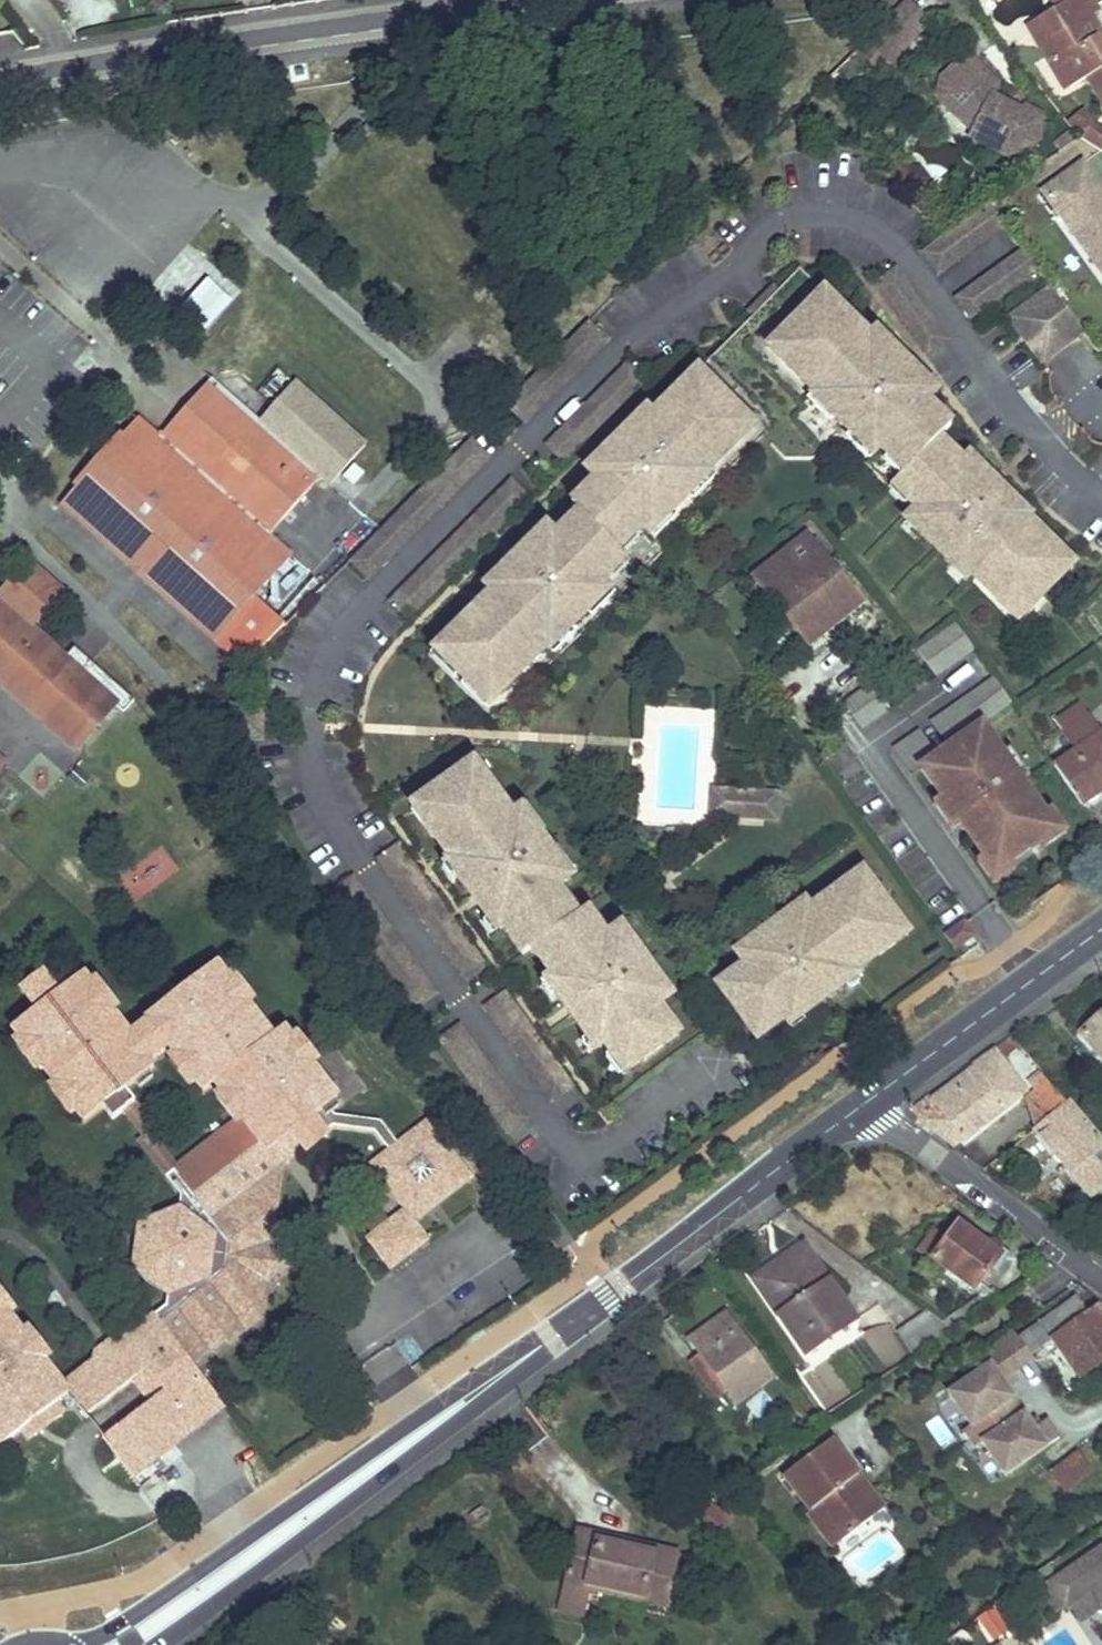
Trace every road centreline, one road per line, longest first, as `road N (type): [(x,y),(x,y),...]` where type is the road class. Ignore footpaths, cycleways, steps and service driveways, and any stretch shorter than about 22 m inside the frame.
road 1 (tertiary): [(606,1296),(424,1412),(173,1590),(83,1642),(61,1644)]
road 2 (tertiary): [(155,1644),(440,1437),(606,1296)]
road 3 (residential): [(0,87),(556,0)]
road 4 (tertiary): [(864,1103),(606,1296)]
road 5 (residential): [(864,1103),(1101,1287)]
road 6 (tertiary): [(1101,928),(864,1103)]

